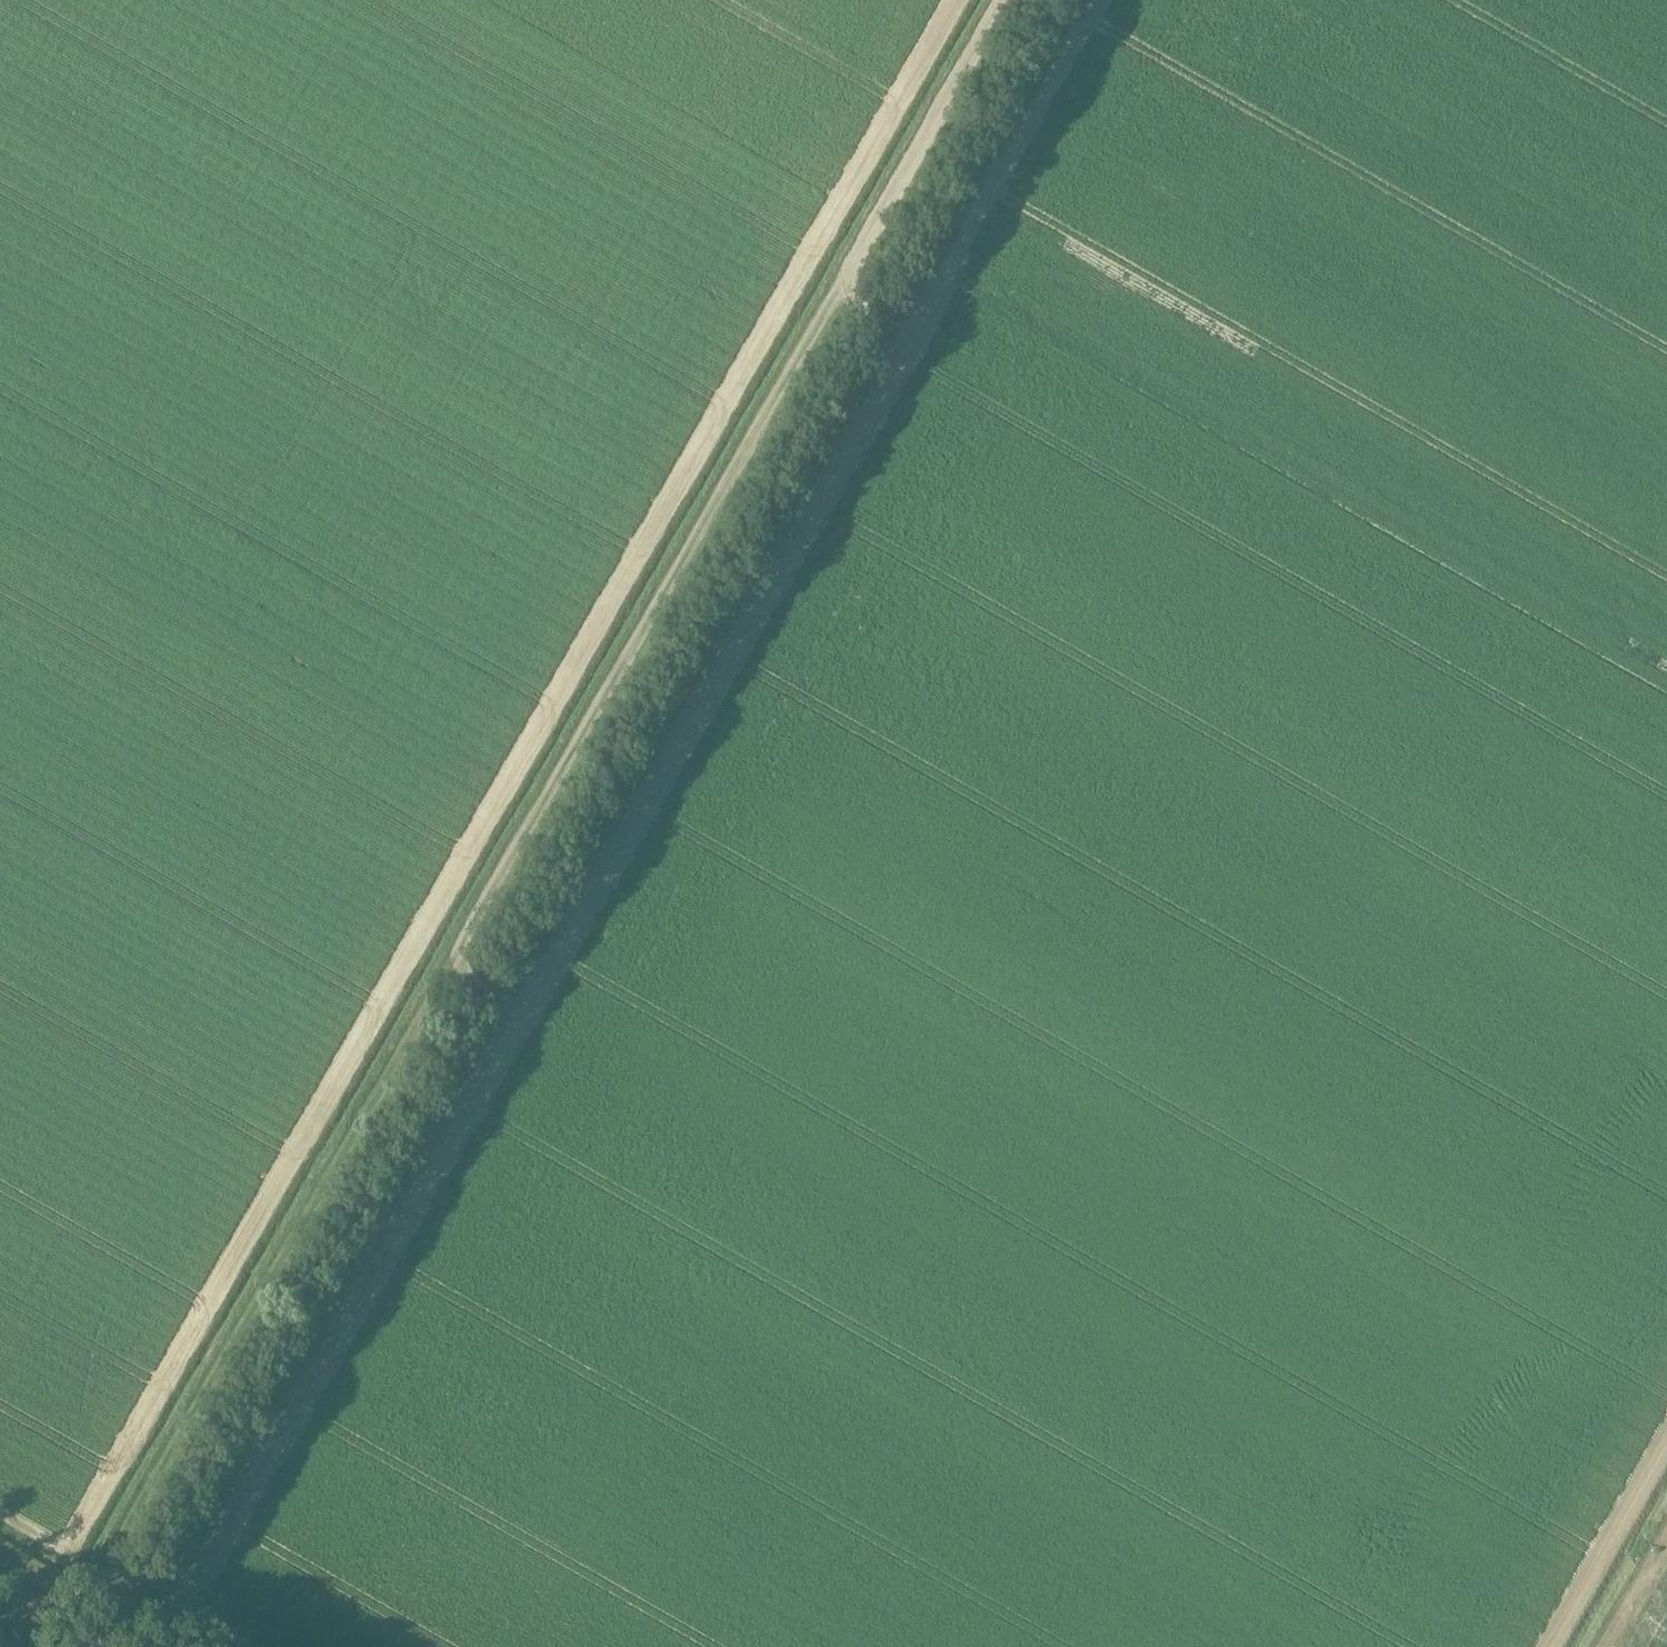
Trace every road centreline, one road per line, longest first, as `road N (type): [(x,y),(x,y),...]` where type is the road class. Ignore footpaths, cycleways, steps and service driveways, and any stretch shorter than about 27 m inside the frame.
road 1 (track): [(1004,0),(466,940),(462,975),(509,1001)]
road 2 (track): [(459,959),(101,1577)]
road 3 (track): [(1666,1534),(1602,1646)]

